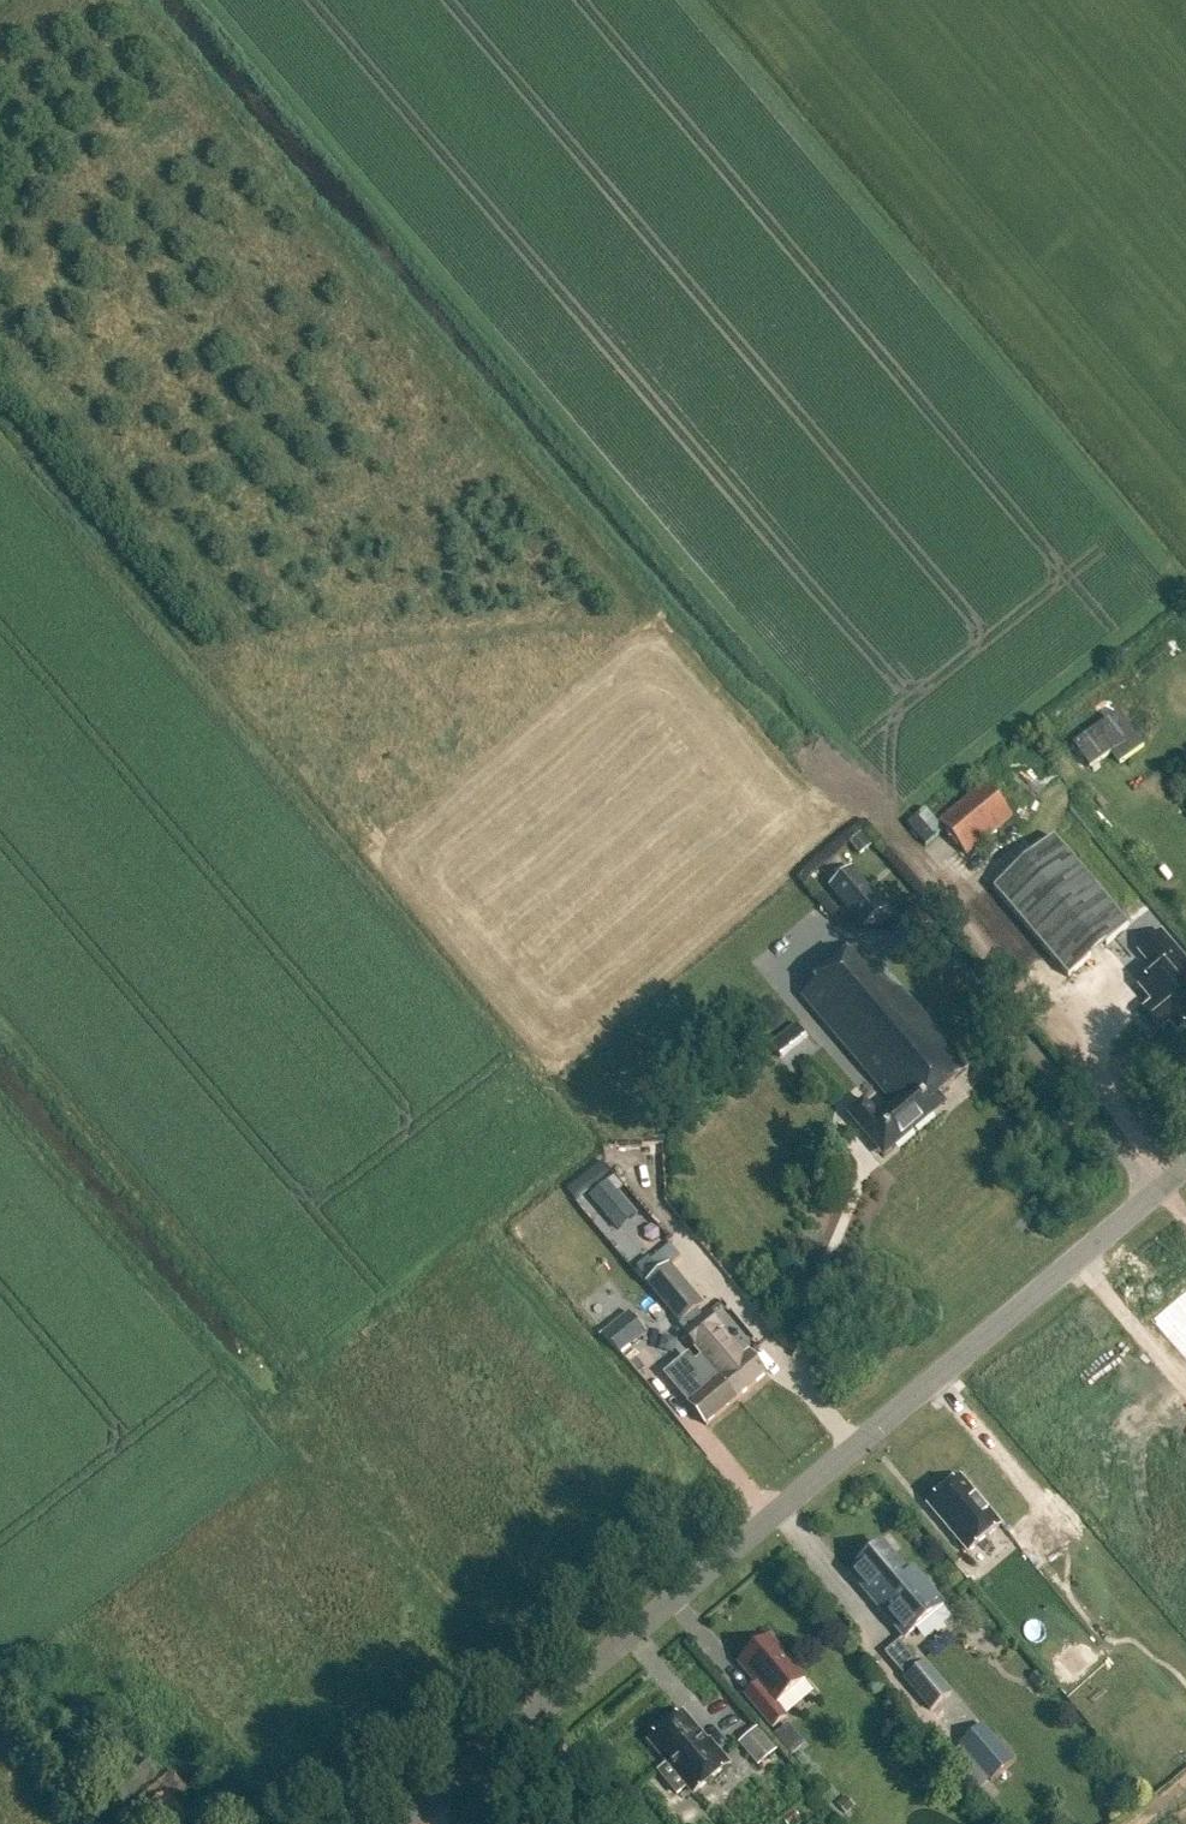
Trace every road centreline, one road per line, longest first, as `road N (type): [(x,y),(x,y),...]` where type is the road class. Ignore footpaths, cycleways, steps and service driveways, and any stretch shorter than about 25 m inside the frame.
road 1 (unclassified): [(410,1823),(1185,1169)]

